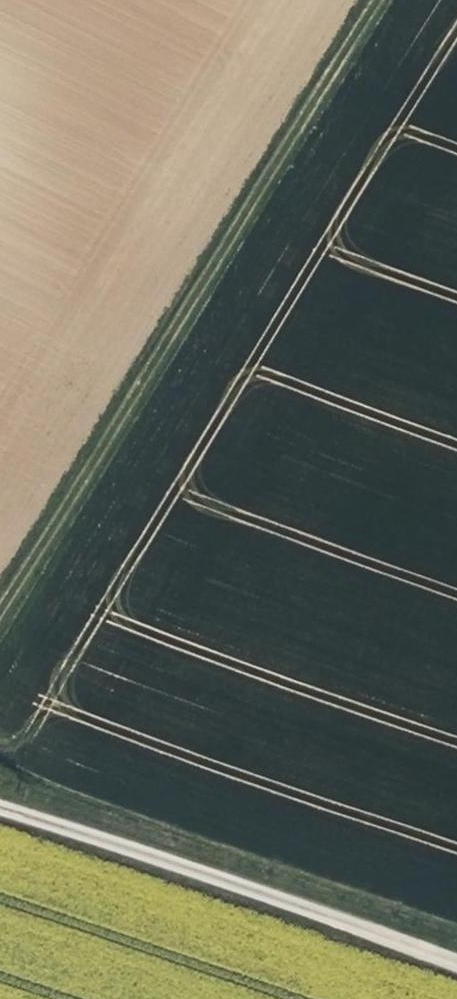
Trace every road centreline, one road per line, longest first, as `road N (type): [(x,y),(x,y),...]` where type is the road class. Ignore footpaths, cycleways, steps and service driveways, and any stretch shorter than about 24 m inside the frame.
road 1 (track): [(385,0),(0,629)]
road 2 (track): [(0,803),(456,962)]

